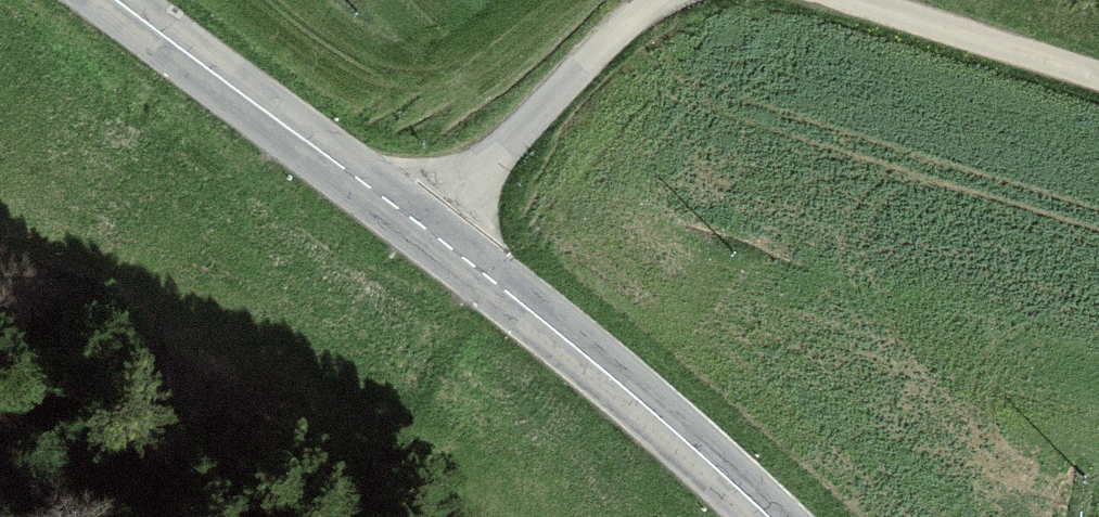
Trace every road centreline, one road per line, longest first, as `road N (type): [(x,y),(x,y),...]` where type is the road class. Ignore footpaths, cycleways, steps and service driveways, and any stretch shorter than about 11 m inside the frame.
road 1 (tertiary): [(122,0),(416,220),(624,387),(767,516)]
road 2 (track): [(416,220),(653,0)]
road 3 (track): [(861,0),(1098,79)]

